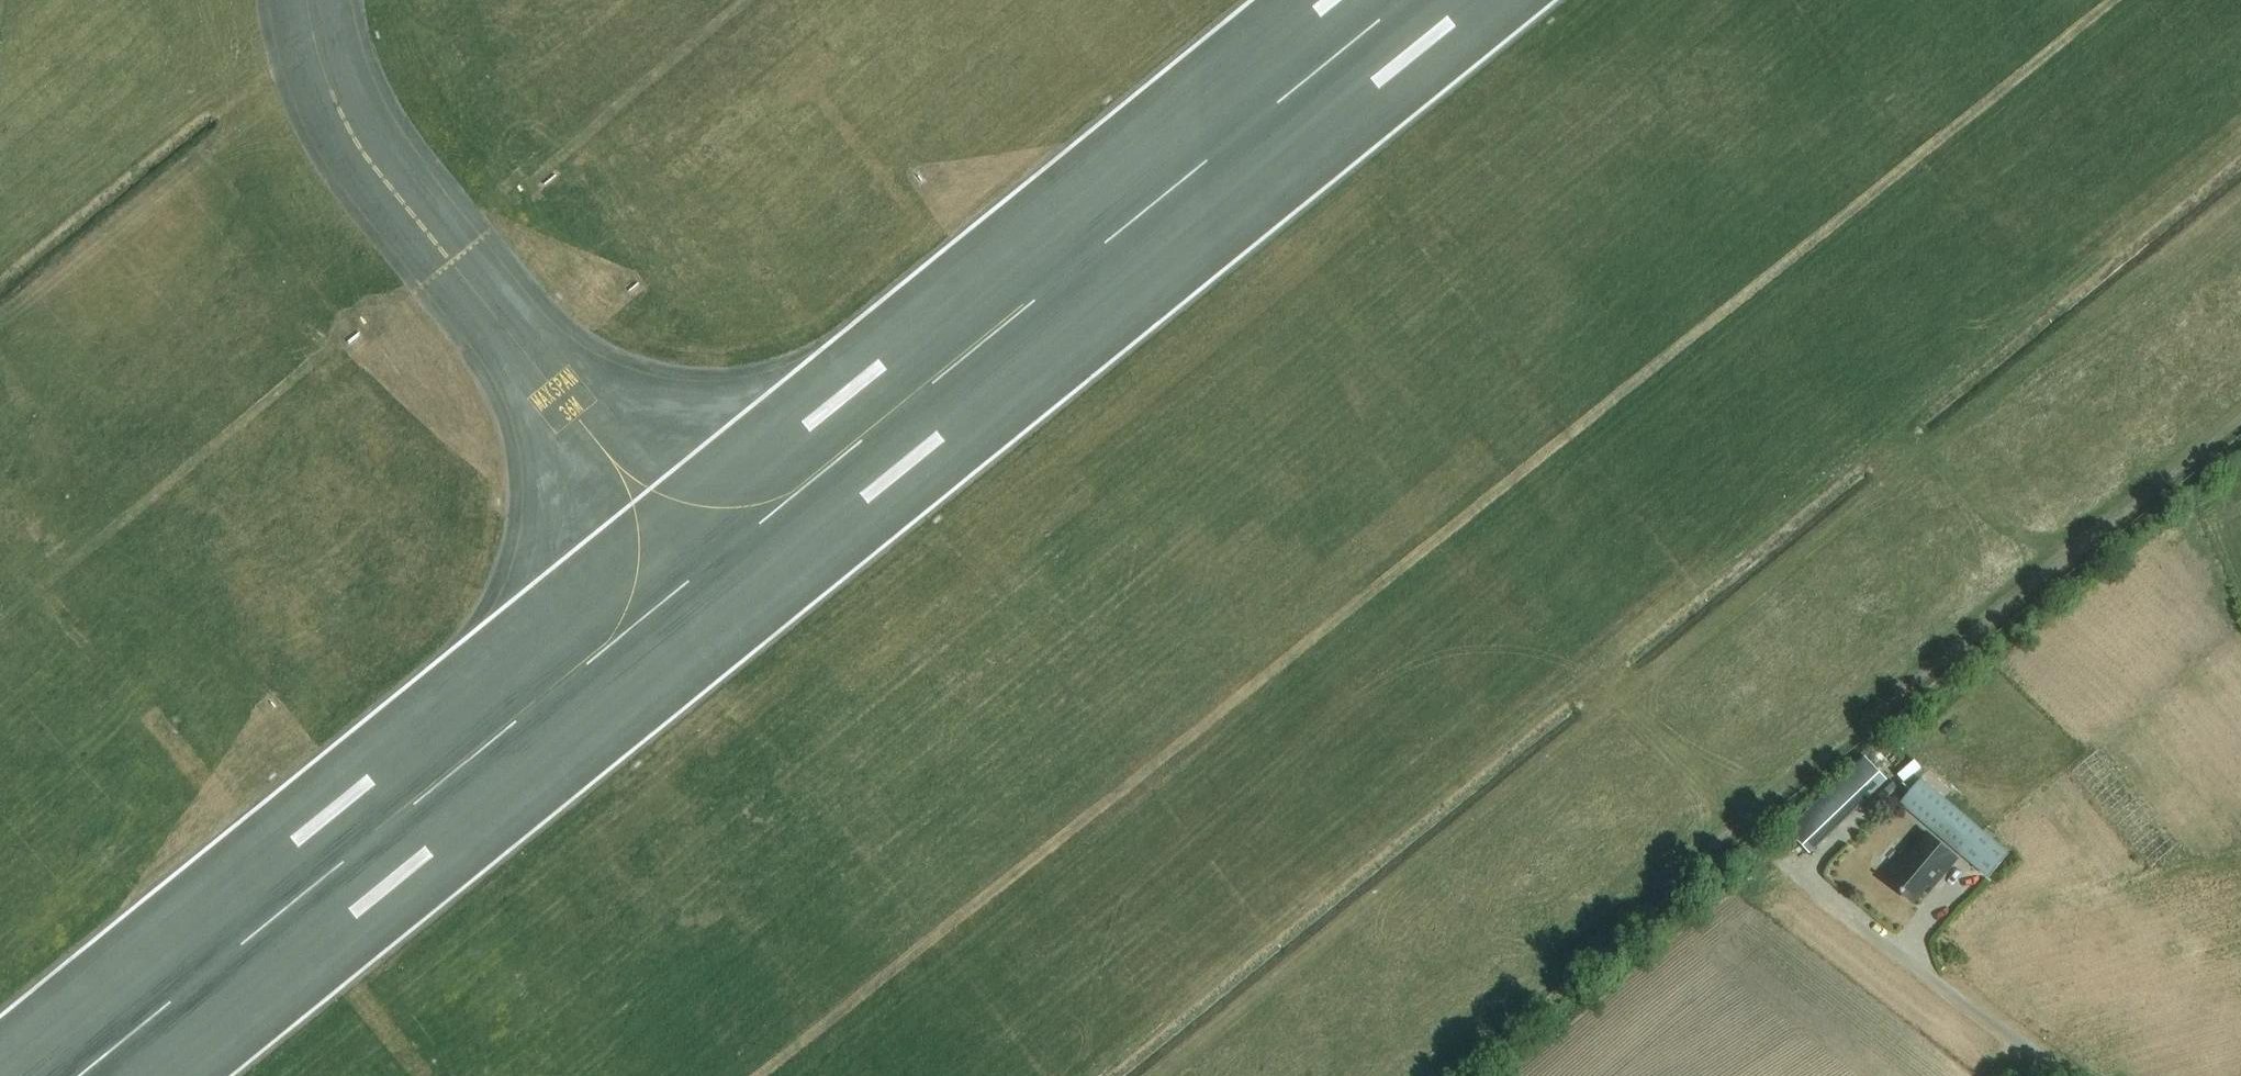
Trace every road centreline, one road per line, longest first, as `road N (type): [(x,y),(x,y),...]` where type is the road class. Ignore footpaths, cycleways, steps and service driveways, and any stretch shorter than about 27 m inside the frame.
road 1 (unclassified): [(2068,1075),(1767,855)]

